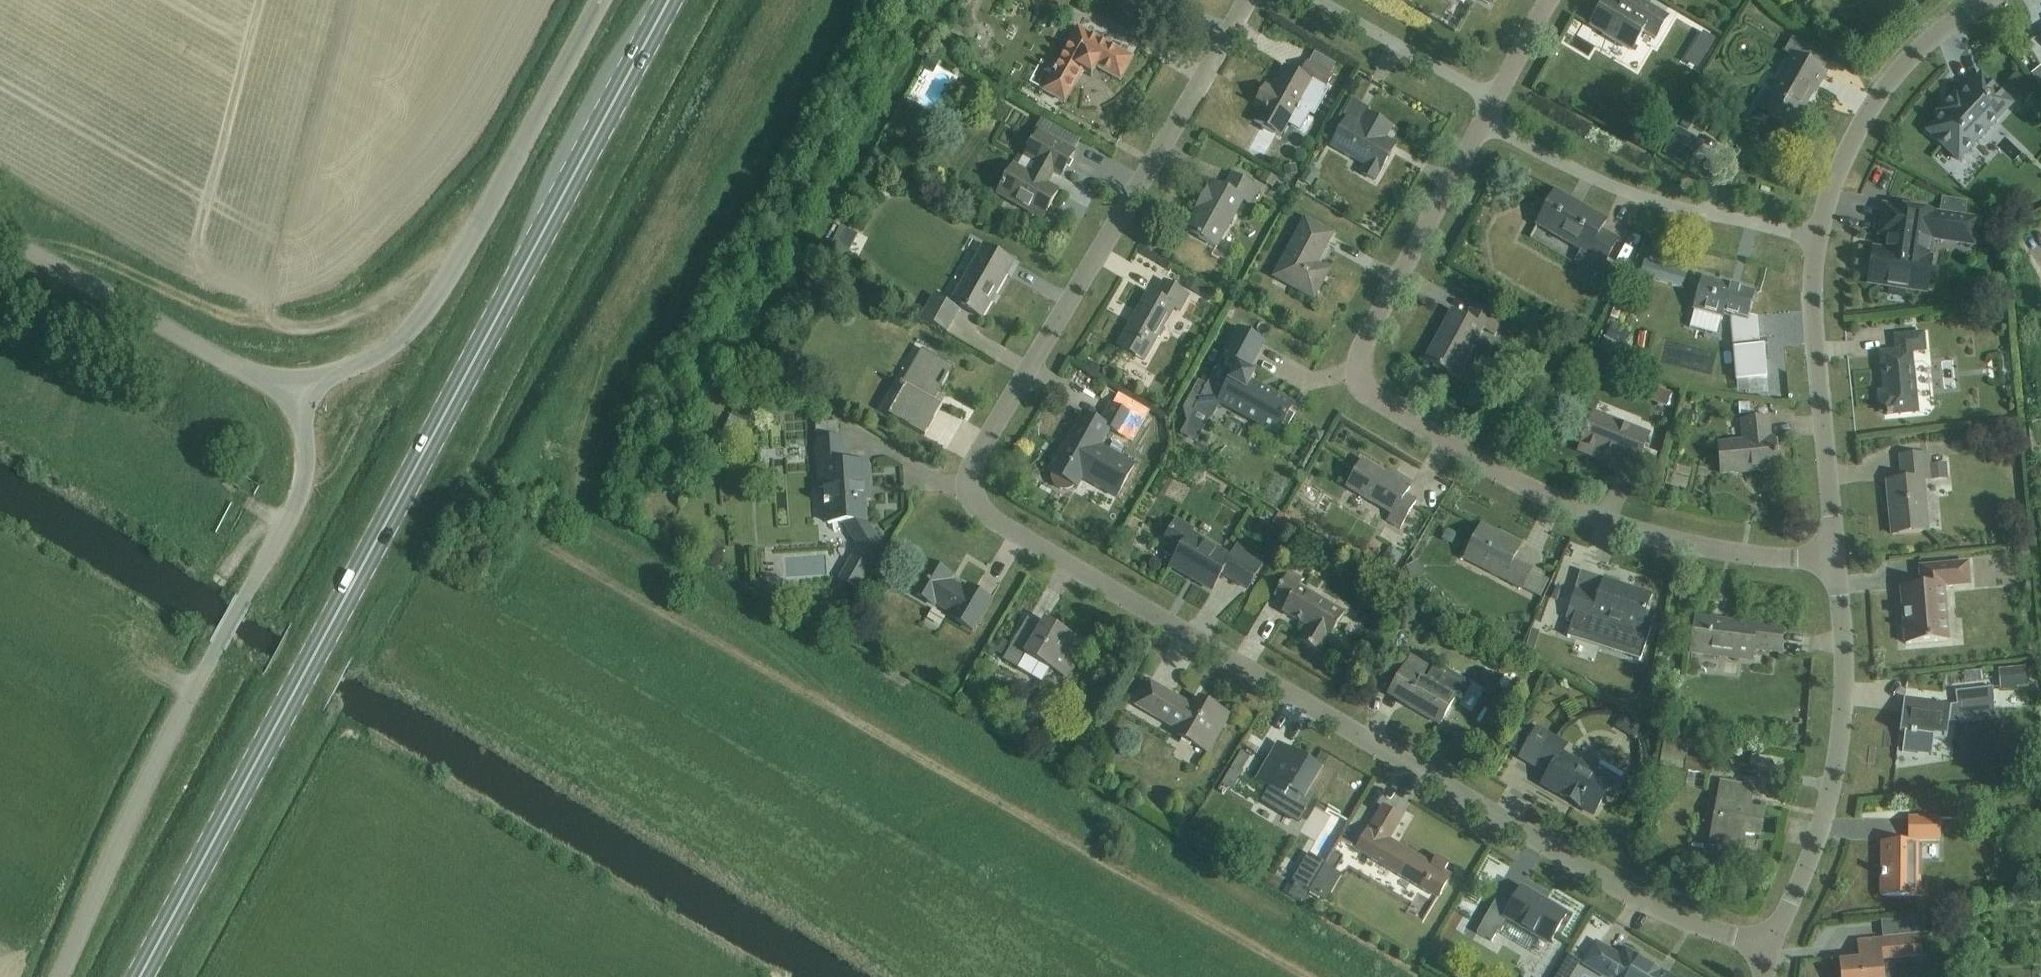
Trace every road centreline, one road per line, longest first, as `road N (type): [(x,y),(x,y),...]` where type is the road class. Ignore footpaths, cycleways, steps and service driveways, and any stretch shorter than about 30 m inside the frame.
road 1 (residential): [(1259,0),(980,473),(977,496),(987,514),(1646,901),(1774,953)]
road 2 (primary): [(144,976),(670,0)]
road 3 (residential): [(1834,558),(1751,555),(1630,530),(1563,504),(1374,398),(1360,377),(1361,354),(1490,111)]
road 4 (unclassified): [(55,976),(304,477),(307,439),(289,392)]
road 5 (unclassified): [(289,392),(364,364),(421,324),(597,0)]
road 6 (residential): [(1774,953),(1828,832),(1854,695),(1834,558)]
road 7 (residential): [(1816,240),(1616,188),(1502,131),(1490,111)]
road 8 (unclassified): [(289,392),(0,244)]
road 9 (residential): [(1834,558),(1814,301),(1816,240)]
road 10 (residential): [(1816,240),(1869,111),(1931,39),(1987,0)]
road 11 (residential): [(1490,111),(1478,90),(1319,0)]
road 12 (residential): [(1490,111),(1551,0)]

